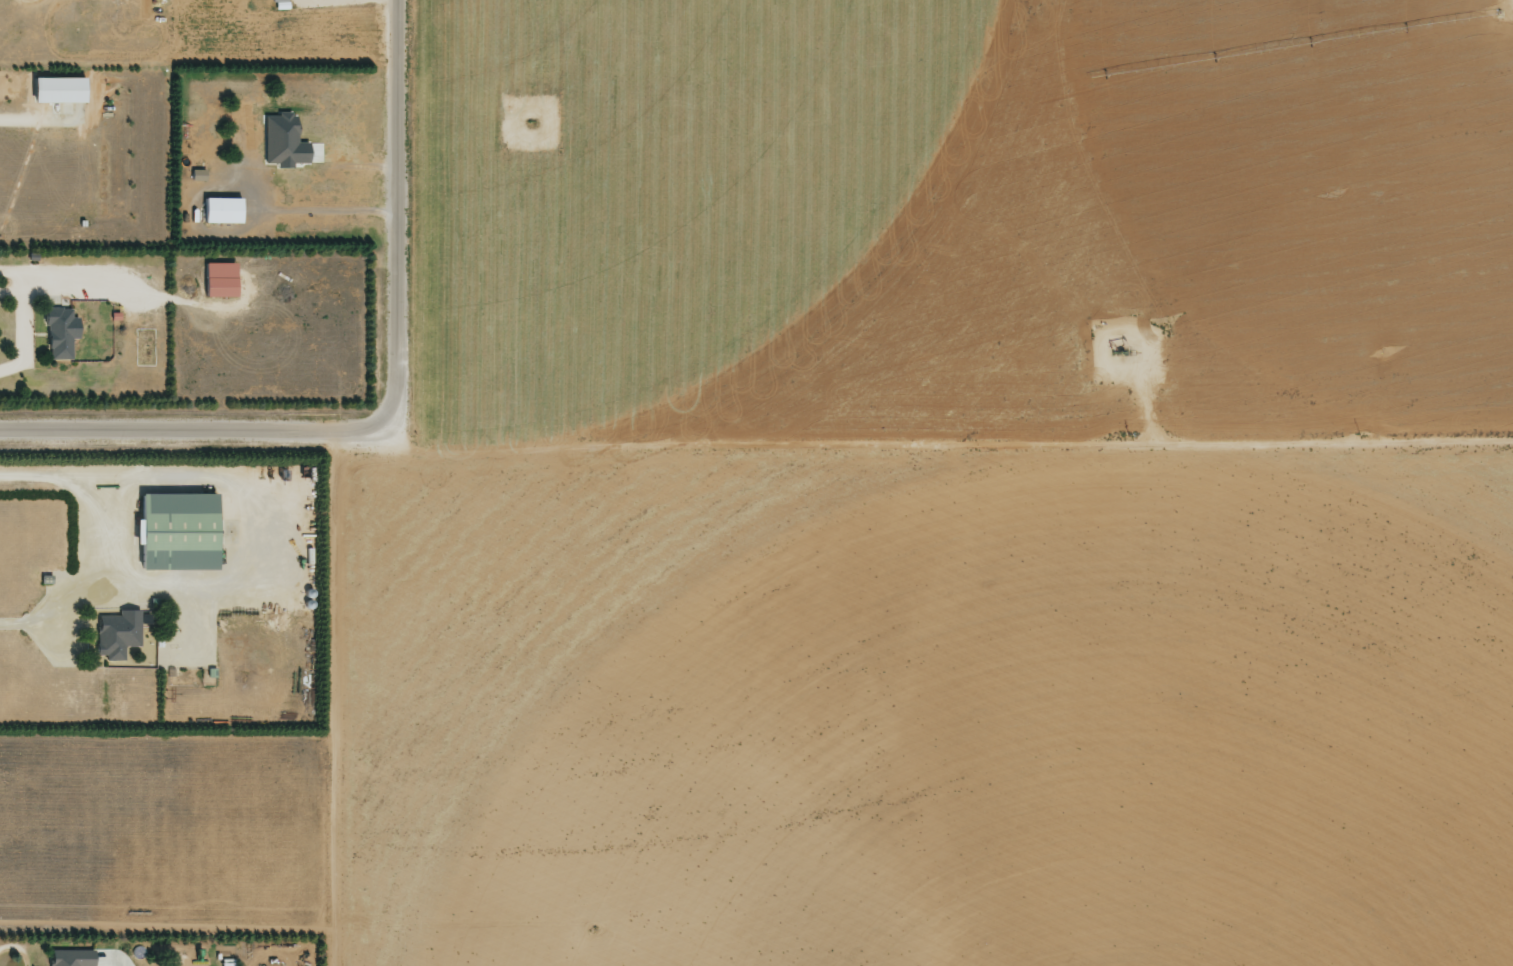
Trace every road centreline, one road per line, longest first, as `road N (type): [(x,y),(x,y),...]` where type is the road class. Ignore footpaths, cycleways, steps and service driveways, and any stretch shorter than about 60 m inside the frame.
road 1 (track): [(1512,436),(395,436)]
road 2 (residential): [(395,436),(395,0)]
road 3 (residential): [(395,436),(0,434)]

